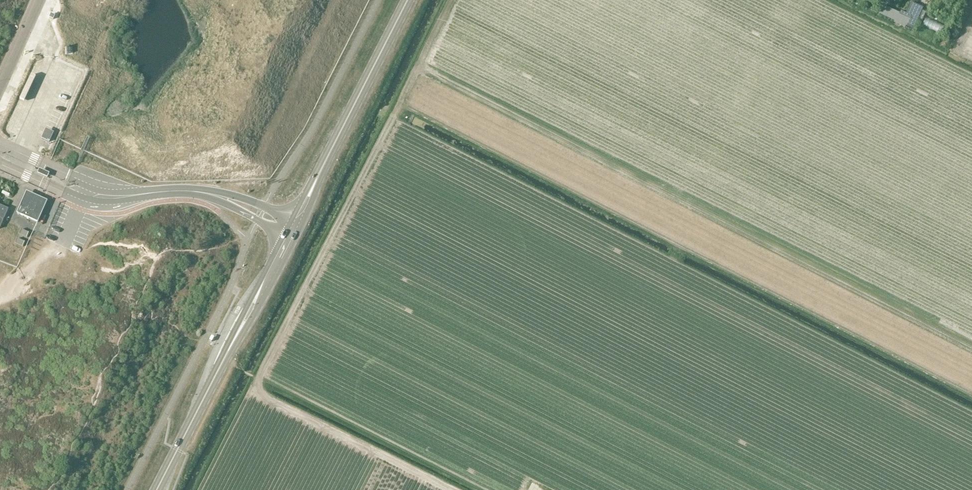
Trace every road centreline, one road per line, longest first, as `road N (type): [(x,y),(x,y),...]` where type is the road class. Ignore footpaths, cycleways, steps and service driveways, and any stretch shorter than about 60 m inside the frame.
road 1 (track): [(451,489),(257,388),(449,0)]
road 2 (secondary): [(157,489),(294,230)]
road 3 (secondary): [(294,230),(407,0)]
road 4 (unclassified): [(294,230),(211,195),(103,197),(68,184)]

